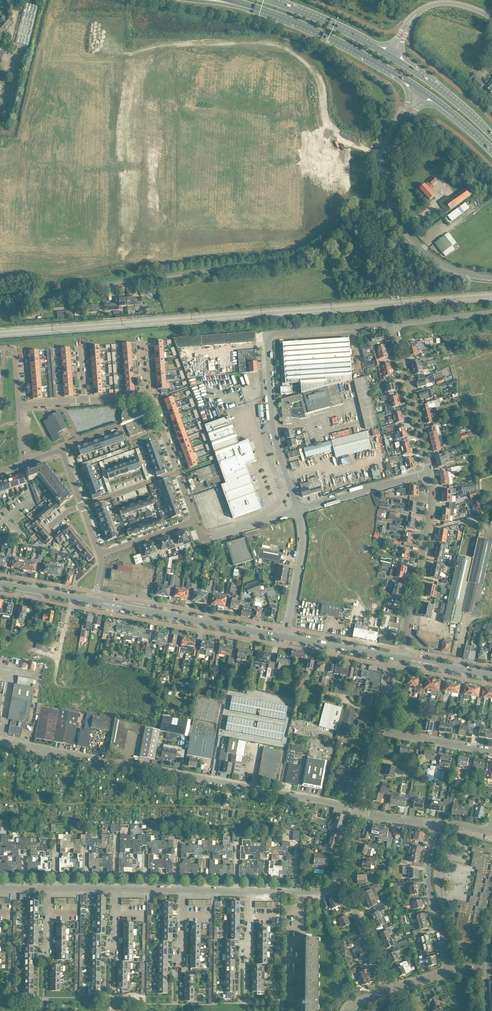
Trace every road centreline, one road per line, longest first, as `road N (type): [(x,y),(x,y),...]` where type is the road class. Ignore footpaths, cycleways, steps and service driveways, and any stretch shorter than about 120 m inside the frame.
road 1 (unclassified): [(0,314),(100,285),(290,261),(395,208)]
road 2 (residential): [(359,811),(0,741)]
road 3 (unclassified): [(298,510),(275,435),(267,334),(393,325)]
road 4 (secondary): [(286,638),(94,602)]
road 5 (unclassified): [(429,473),(393,325)]
road 6 (primary): [(255,8),(393,71)]
road 7 (residential): [(450,972),(428,882),(434,826)]
road 8 (unclassified): [(298,510),(429,473)]
road 9 (unclassified): [(399,658),(428,531)]
road 10 (unclassified): [(286,638),(300,564),(298,510)]
road 11 (unclassified): [(491,280),(433,263),(395,208)]

